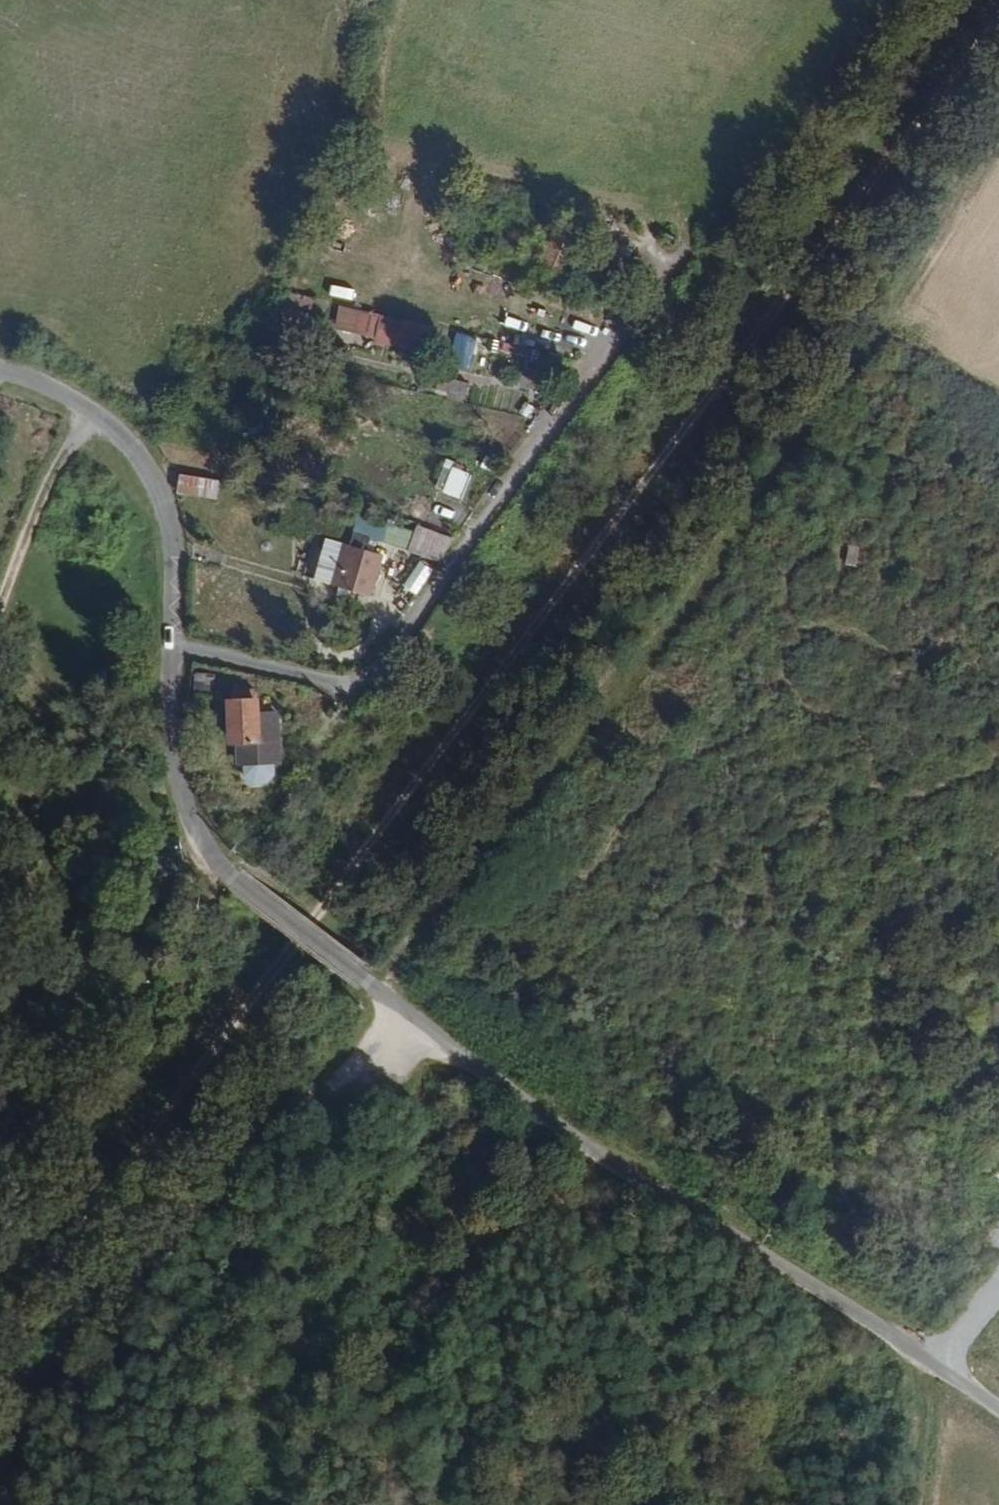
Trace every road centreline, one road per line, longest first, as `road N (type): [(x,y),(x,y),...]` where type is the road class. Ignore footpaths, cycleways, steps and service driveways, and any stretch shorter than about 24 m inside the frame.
road 1 (track): [(998,11),(708,411),(312,912),(0,1333)]
road 2 (track): [(998,124),(658,641),(564,760),(504,819),(383,993)]
road 3 (unclassified): [(232,878),(483,1072),(998,1409)]
road 4 (residential): [(610,336),(377,662),(336,680),(309,679),(159,644)]
road 5 (track): [(402,1008),(110,1306),(49,1363),(0,1383)]
road 6 (unclassified): [(159,644),(157,516),(145,481),(119,440),(88,414),(32,379),(0,371)]
road 7 (unclassified): [(232,878),(184,831),(157,688),(159,644)]

